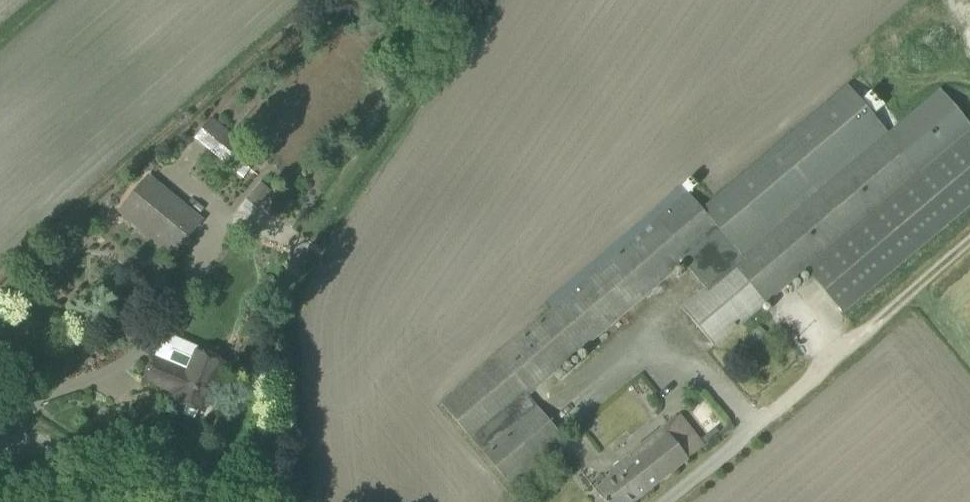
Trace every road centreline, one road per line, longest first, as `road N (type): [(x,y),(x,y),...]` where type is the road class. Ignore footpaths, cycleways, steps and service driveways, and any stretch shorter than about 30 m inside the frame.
road 1 (track): [(969,246),(781,412)]
road 2 (unclassified): [(674,501),(781,412)]
road 3 (unclassified): [(107,462),(35,422),(0,389)]

